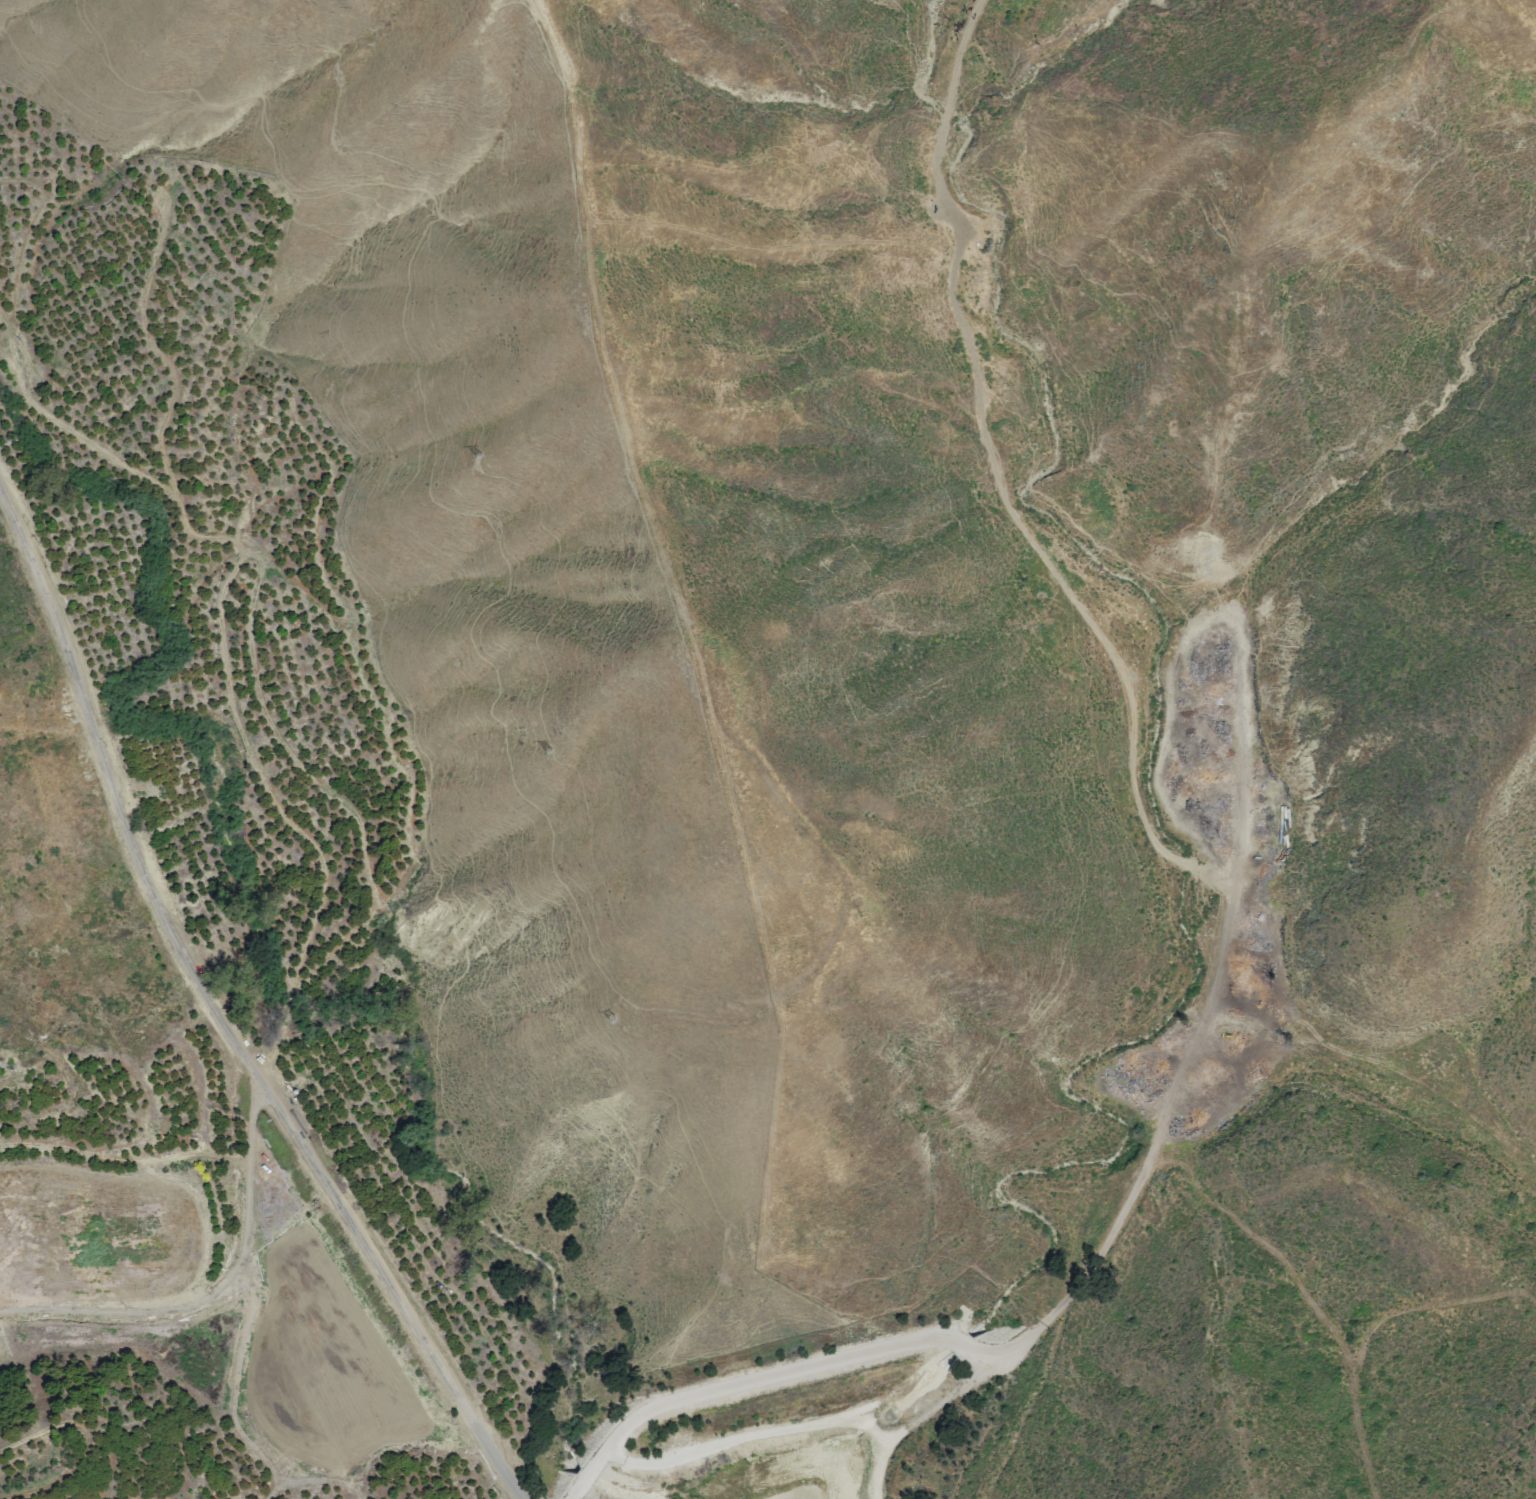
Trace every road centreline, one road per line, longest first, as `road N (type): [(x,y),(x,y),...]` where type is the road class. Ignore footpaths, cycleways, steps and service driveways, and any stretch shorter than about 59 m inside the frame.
road 1 (track): [(566,1498),(641,1412),(933,1336),(991,1357),(1008,1352),(1073,1296),(1139,1195),(1207,1014),(1233,901),(1220,883),(1161,853),(1146,831),(1130,766),(1122,672),(1004,504),(978,418),(976,371),(950,298),(955,228),(937,189),(935,151),(954,65),(980,0)]
road 2 (track): [(267,1080),(220,1024),(156,895),(48,584),(0,491)]

